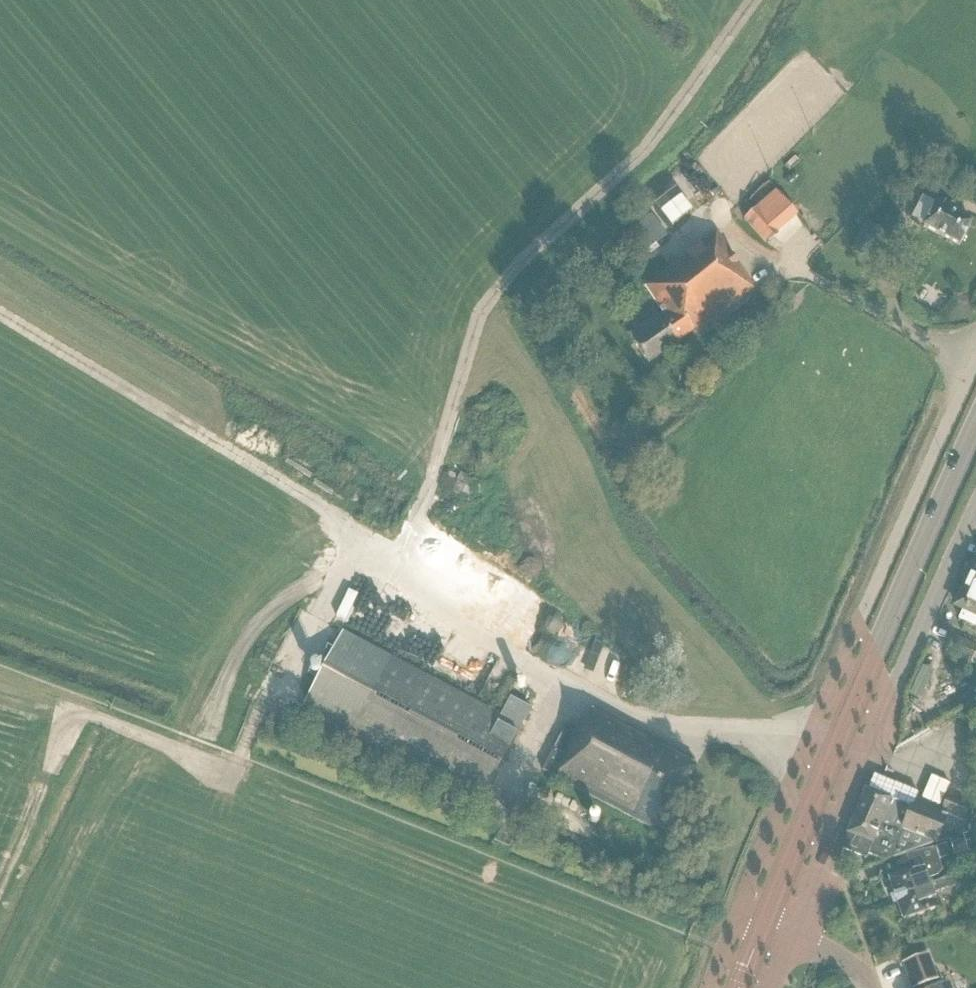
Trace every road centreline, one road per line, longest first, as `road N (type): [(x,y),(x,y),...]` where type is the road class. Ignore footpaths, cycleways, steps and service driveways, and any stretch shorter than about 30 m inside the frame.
road 1 (track): [(759,1),(672,123),(478,320),(429,512),(393,561),(326,607),(235,776),(219,776),(157,741),(89,716),(68,721),(51,772)]
road 2 (track): [(0,318),(362,535),(442,613),(556,680)]
road 3 (unclassified): [(975,357),(738,913)]
road 4 (primary): [(763,924),(975,430)]
road 5 (unclassified): [(793,936),(975,510)]

